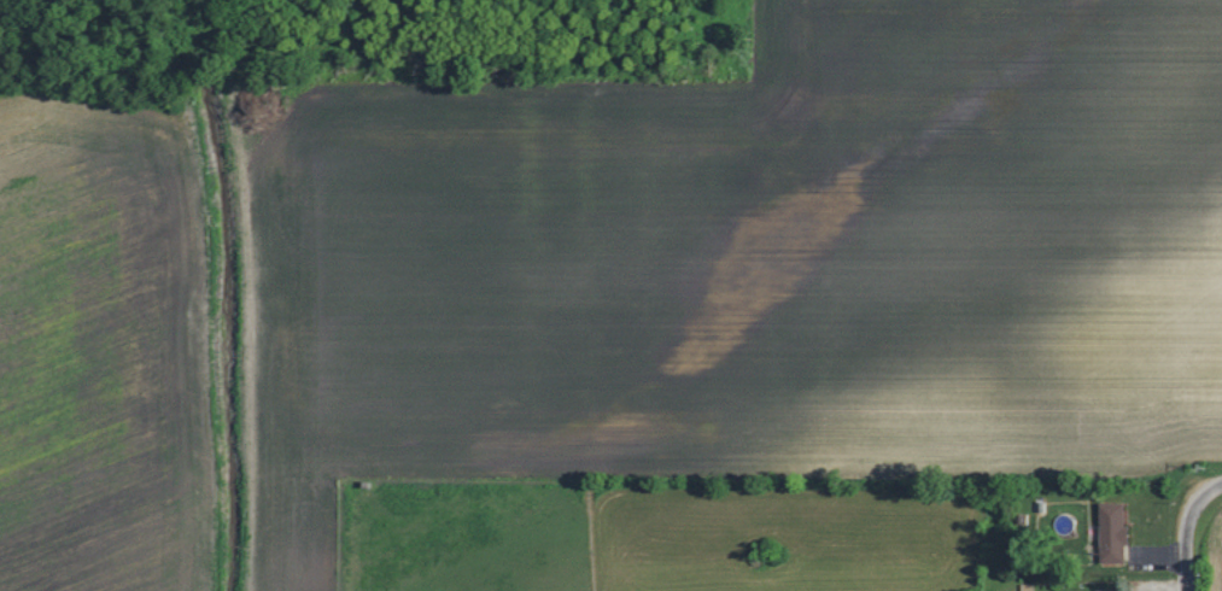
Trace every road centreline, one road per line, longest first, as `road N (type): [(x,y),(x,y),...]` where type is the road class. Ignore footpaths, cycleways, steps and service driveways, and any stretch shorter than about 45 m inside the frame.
road 1 (residential): [(1186,590),(1187,521),(1204,492),(1221,481)]

